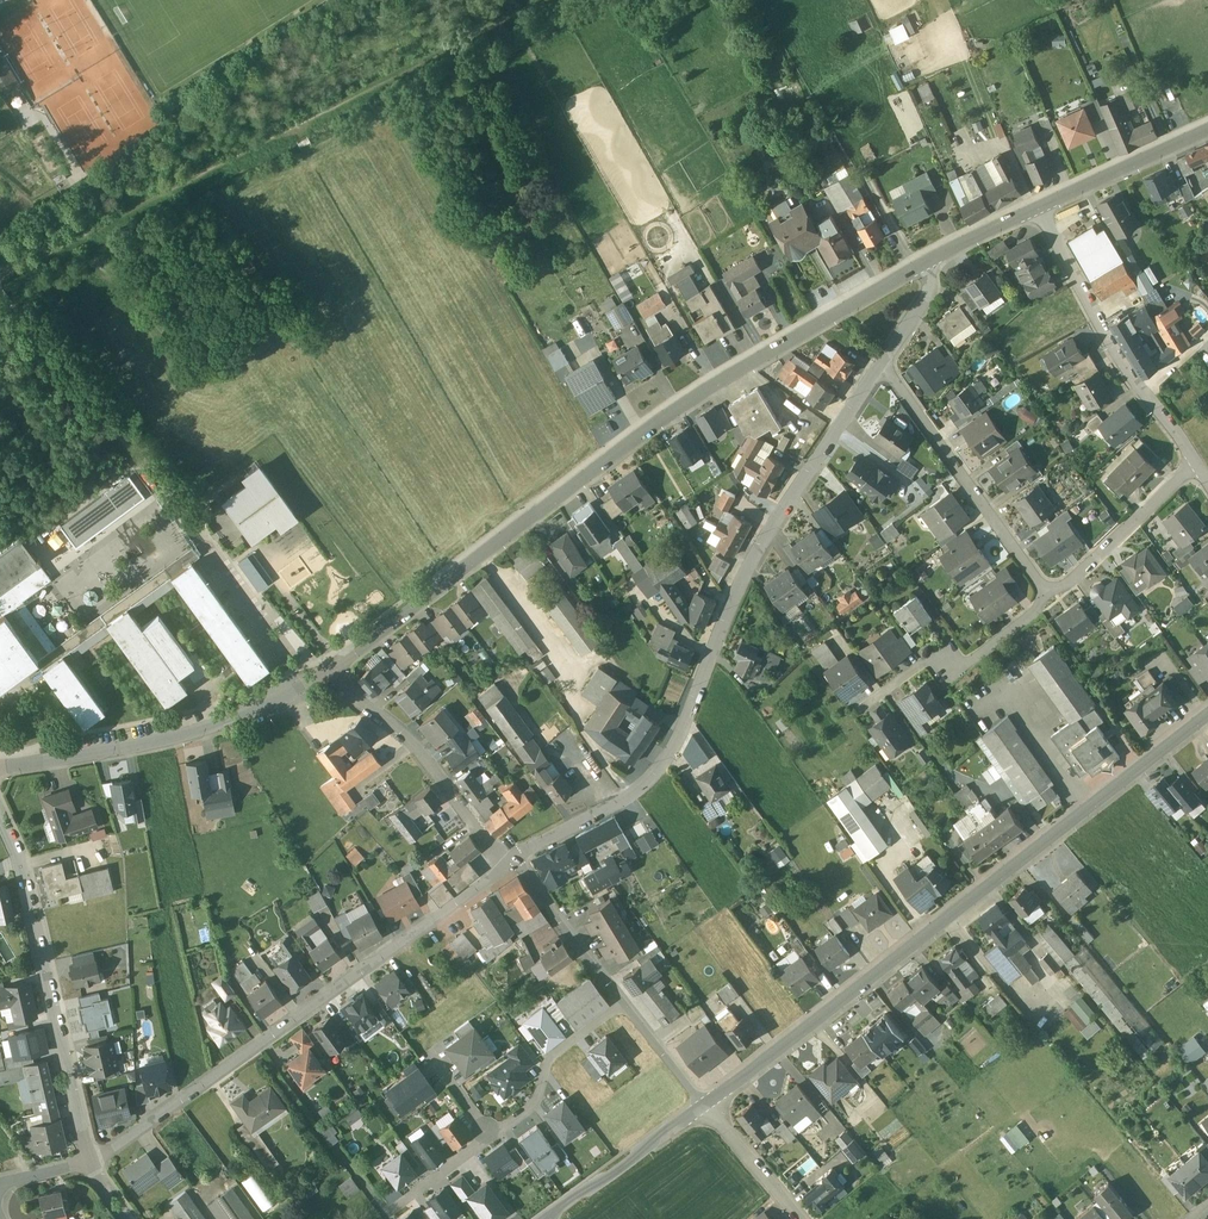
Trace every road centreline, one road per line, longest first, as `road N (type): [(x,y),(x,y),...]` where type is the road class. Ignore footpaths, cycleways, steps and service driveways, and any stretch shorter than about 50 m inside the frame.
road 1 (residential): [(925,266),(671,419),(329,677)]
road 2 (tertiary): [(1207,714),(704,1103)]
road 3 (residential): [(515,863),(621,803),(664,763),(749,568),(879,369)]
road 4 (track): [(569,0),(4,277)]
road 5 (residential): [(89,1163),(506,870)]
road 6 (residential): [(0,808),(25,870),(89,1163)]
road 7 (residential): [(329,677),(249,723),(0,772)]
road 8 (residential): [(1196,466),(1112,345),(1038,211)]
road 9 (residential): [(1048,597),(879,369)]
road 10 (residential): [(506,870),(427,760),(329,677)]
road 11 (residential): [(1196,466),(1048,597)]
road 12 (tertiary): [(704,1103),(546,1218)]
road 13 (residential): [(624,1004),(552,1057),(534,1108),(492,1138)]
road 14 (residential): [(1207,133),(1038,211)]
road 15 (residential): [(624,1004),(515,863)]
road 16 (residential): [(799,1218),(704,1103)]
road 17 (residential): [(1048,597),(972,664),(938,658)]
road 18 (residential): [(492,1138),(388,1214)]
road 19 (residential): [(704,1103),(624,1004)]
road 20 (residential): [(1038,211),(925,266)]
road 21 (residential): [(879,369),(932,289),(925,266)]

